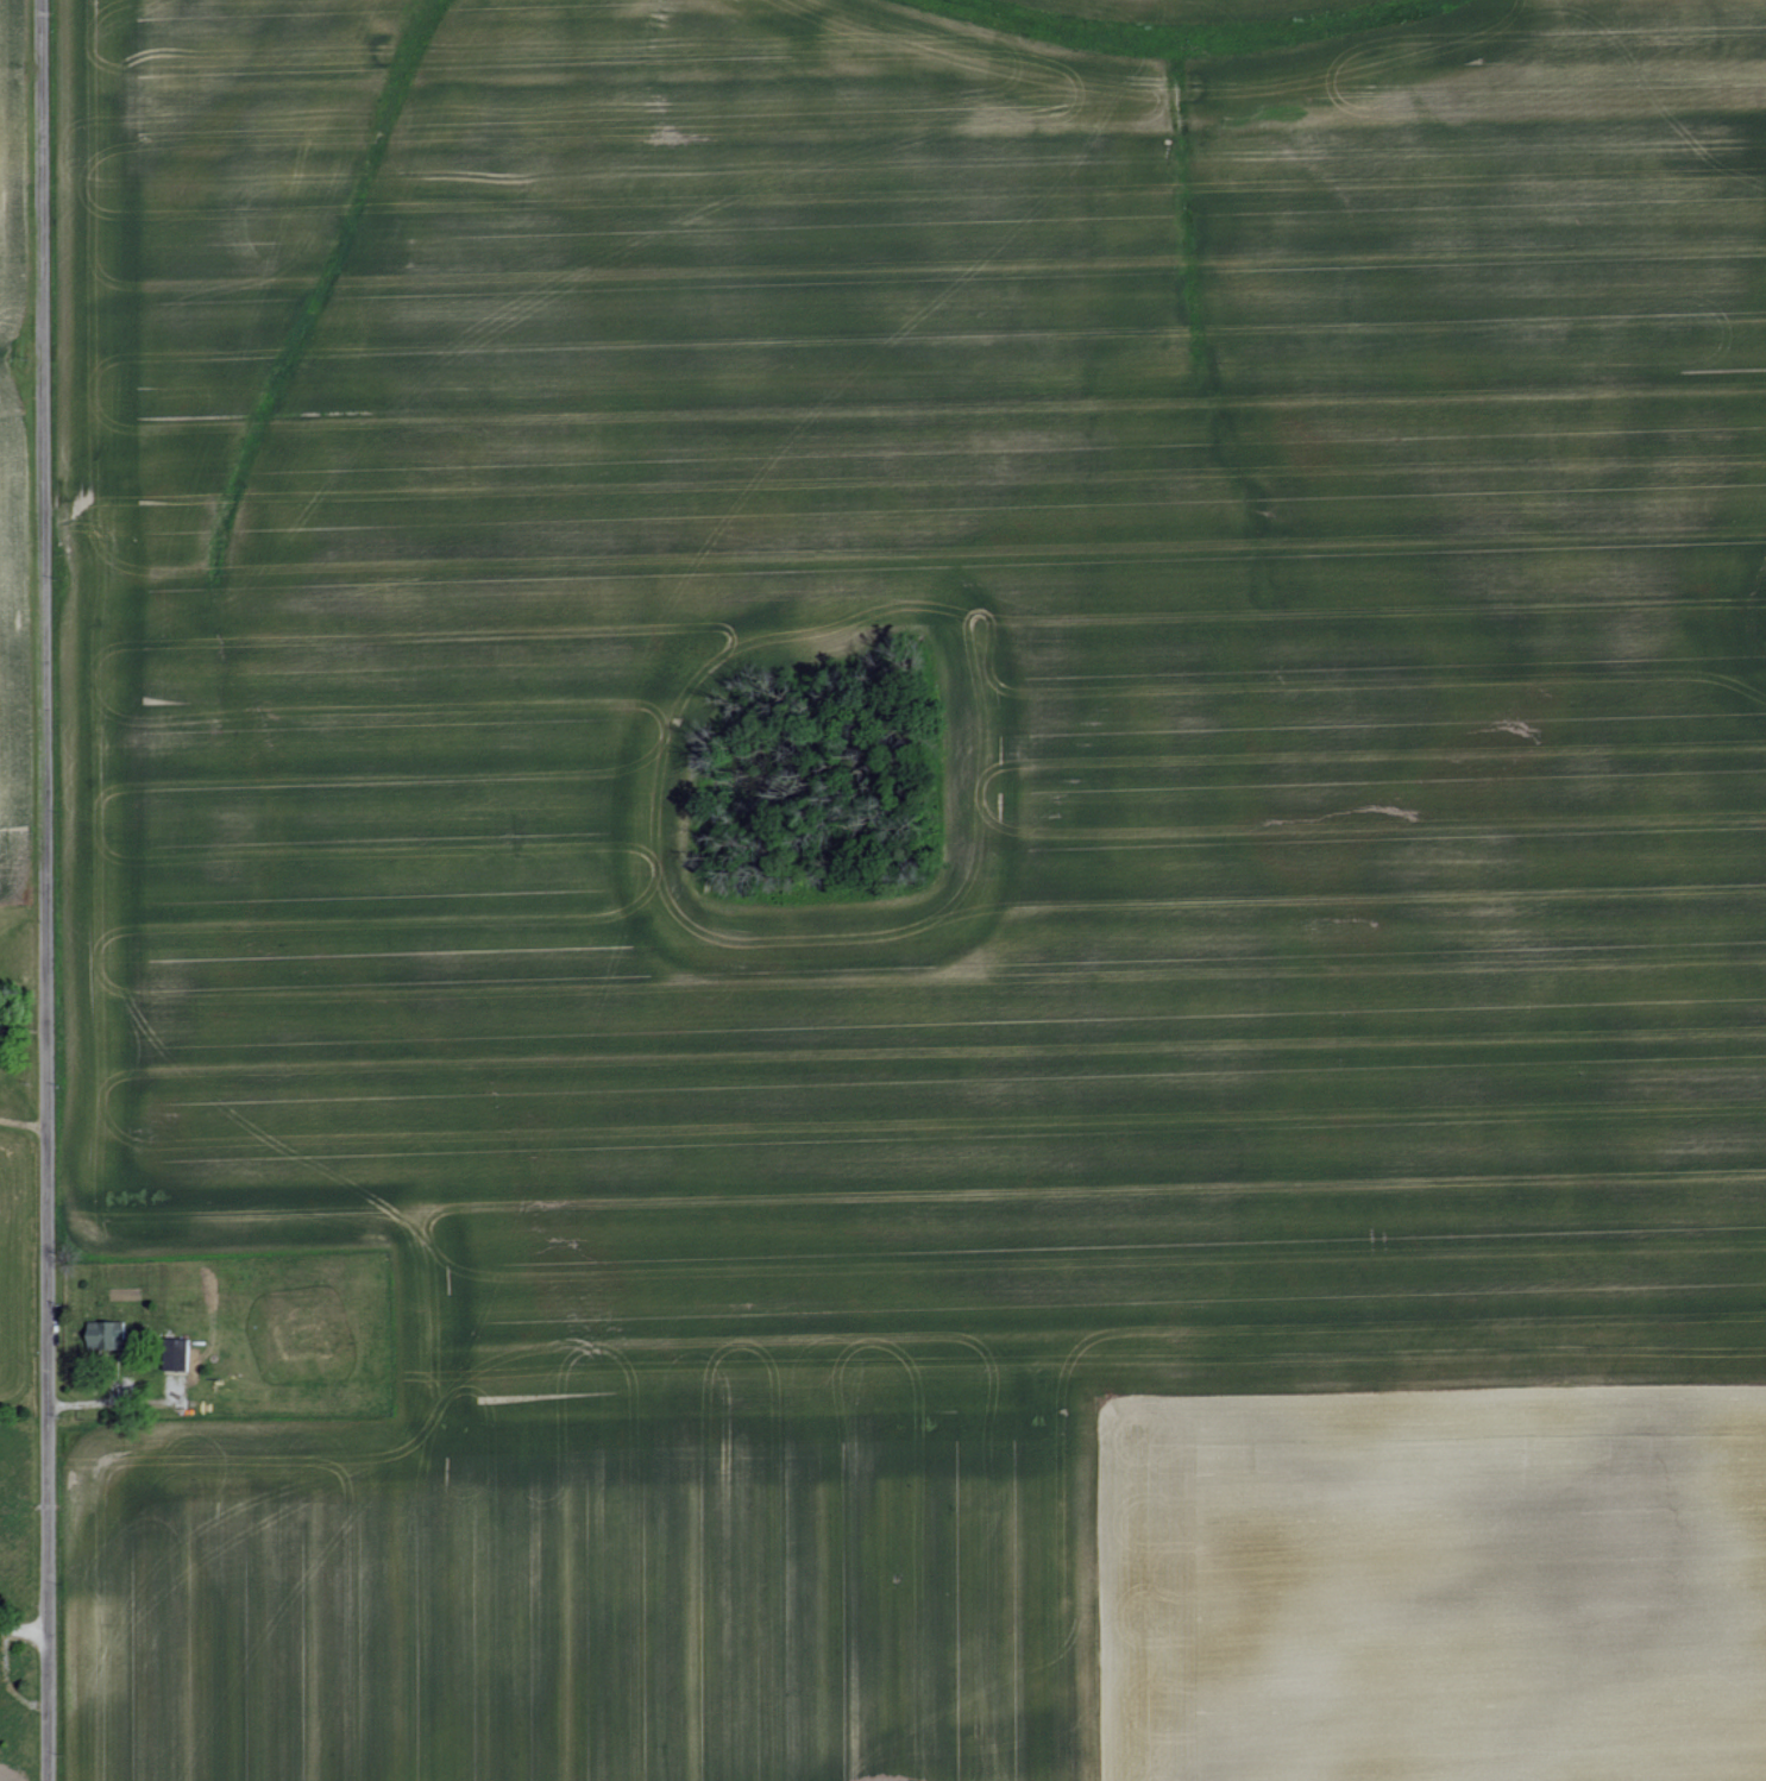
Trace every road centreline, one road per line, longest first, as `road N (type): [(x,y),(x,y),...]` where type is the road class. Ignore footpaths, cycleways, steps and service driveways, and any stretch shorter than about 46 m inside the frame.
road 1 (residential): [(34,1780),(45,1131),(32,0)]

